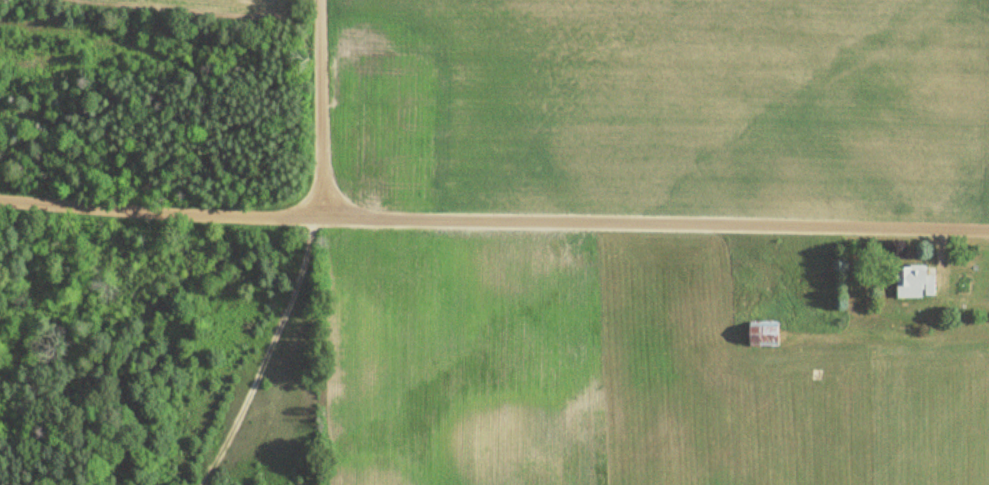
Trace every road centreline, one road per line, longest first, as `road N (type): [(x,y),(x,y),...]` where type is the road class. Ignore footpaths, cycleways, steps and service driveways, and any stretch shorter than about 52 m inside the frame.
road 1 (residential): [(988,227),(272,216),(0,190)]
road 2 (residential): [(327,212),(325,0)]

